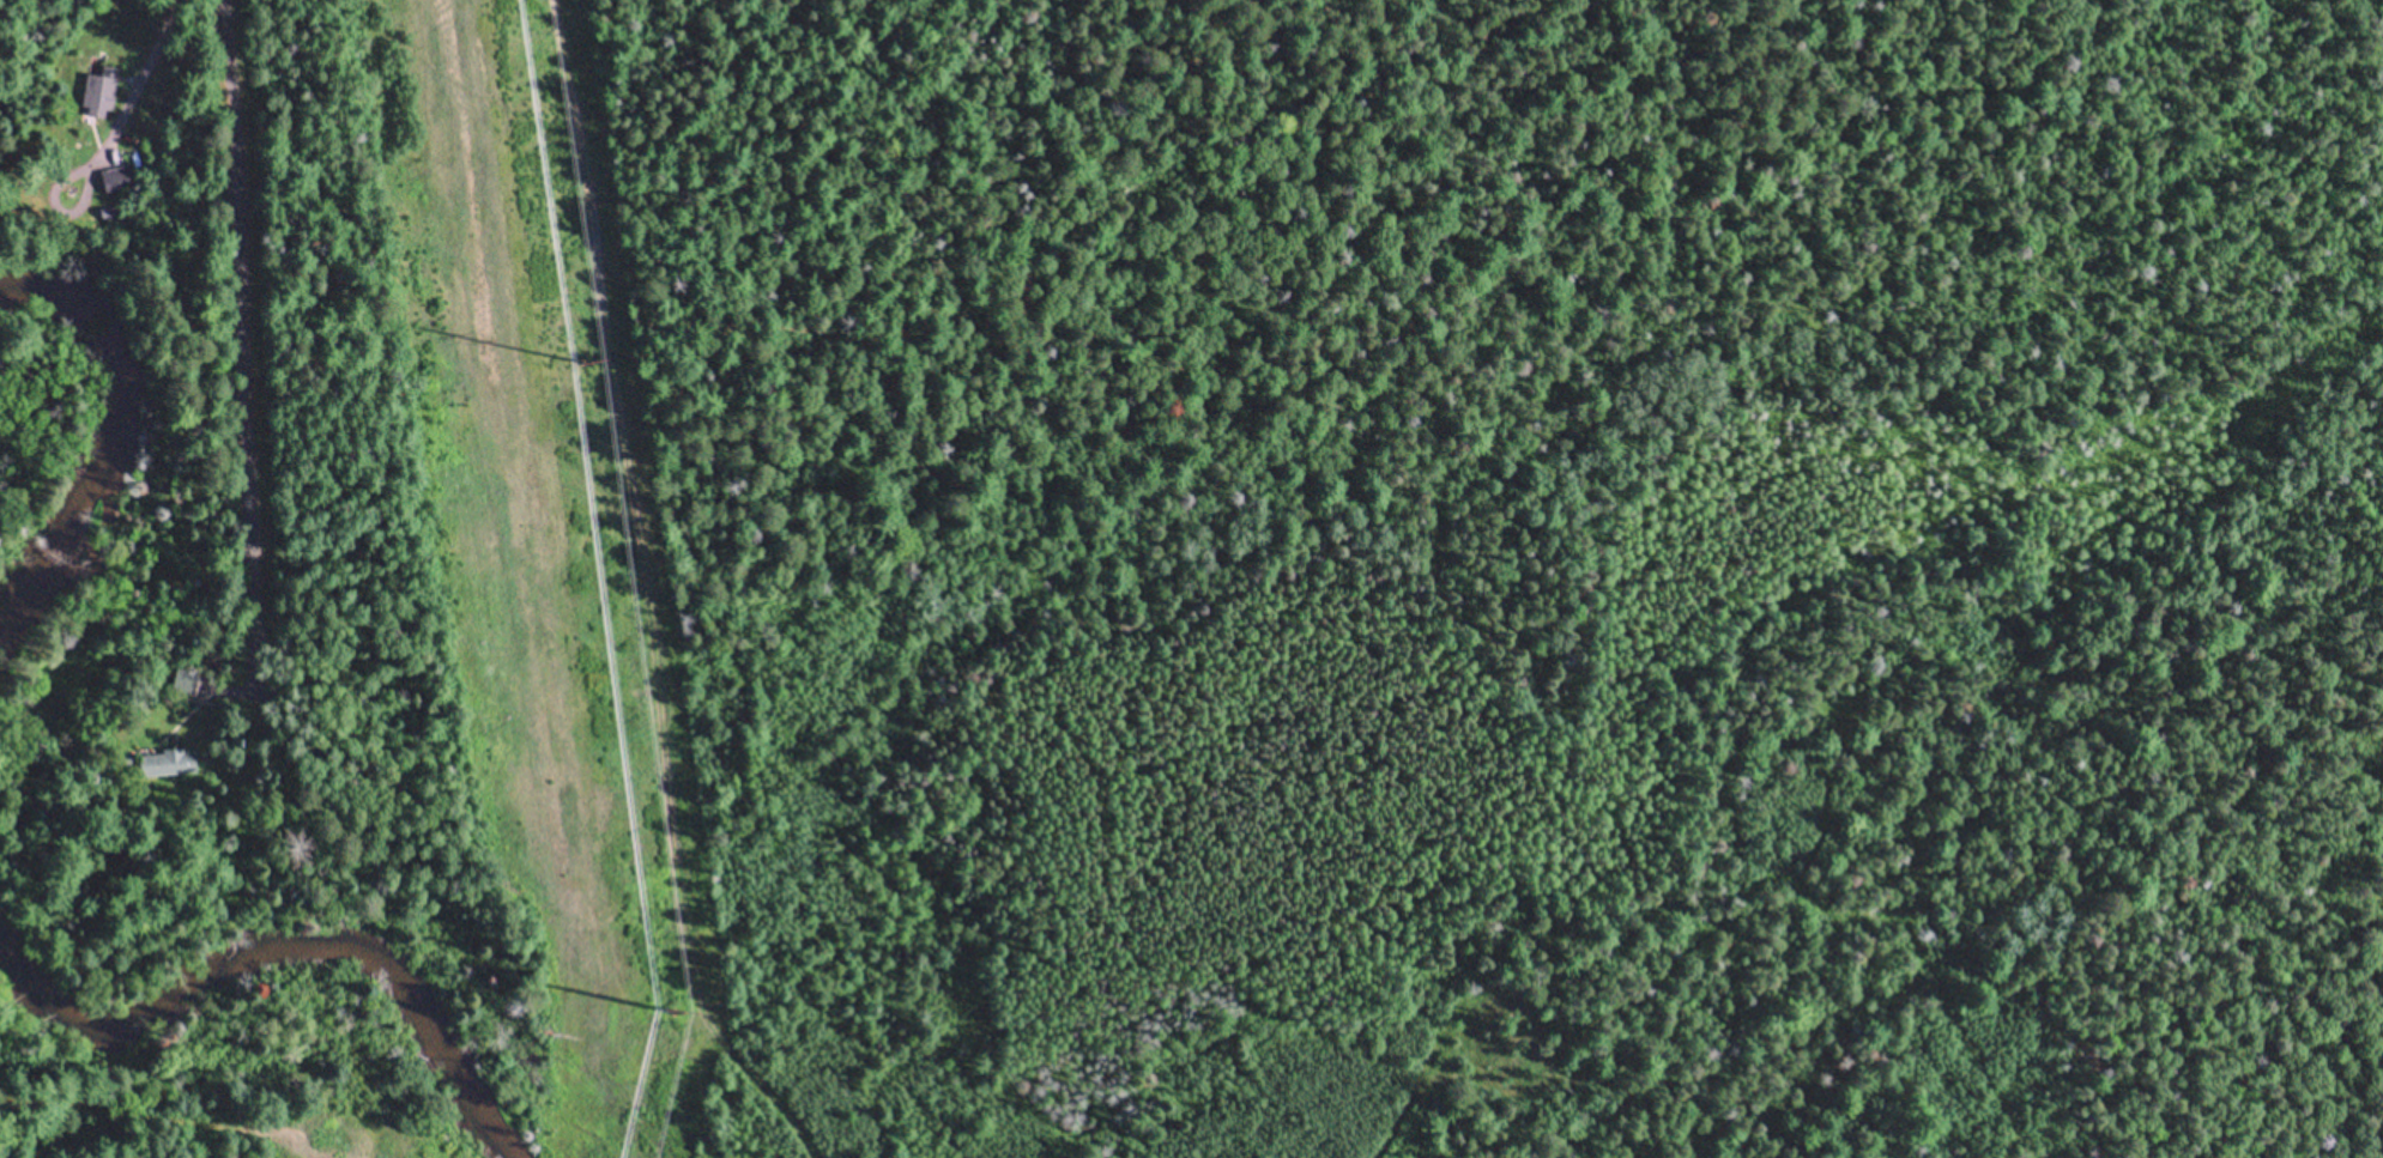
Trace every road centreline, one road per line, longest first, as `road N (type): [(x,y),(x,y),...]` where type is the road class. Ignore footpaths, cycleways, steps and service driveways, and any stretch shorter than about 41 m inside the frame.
road 1 (track): [(820,1157),(712,1017),(692,965),(617,362),(555,0)]
road 2 (residential): [(267,701),(274,564),(227,0)]
road 3 (residential): [(0,1109),(181,1107)]

